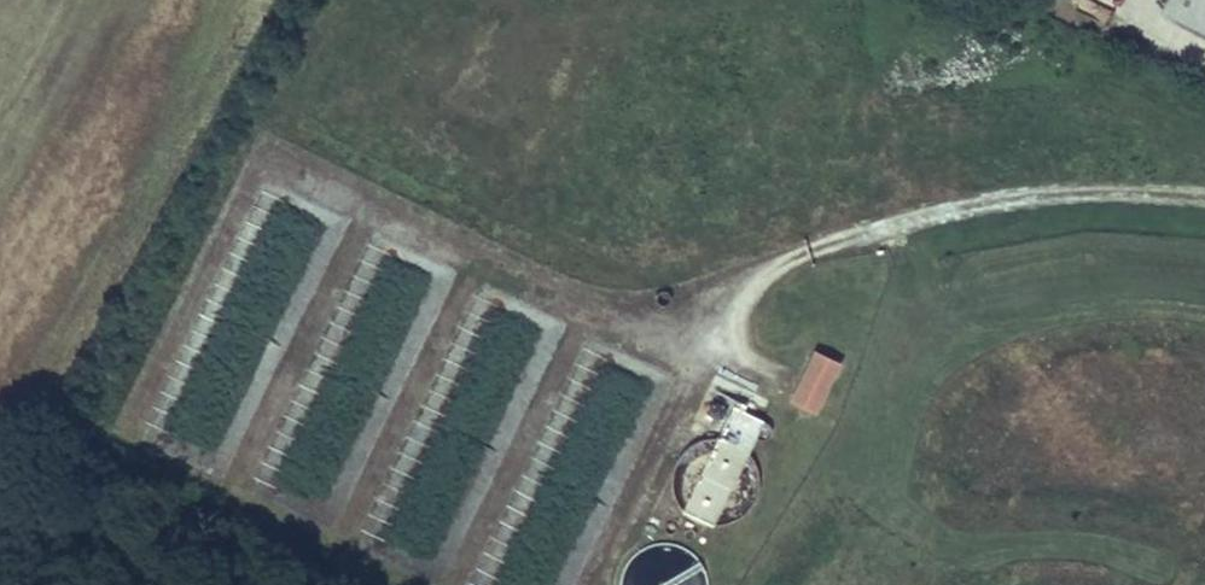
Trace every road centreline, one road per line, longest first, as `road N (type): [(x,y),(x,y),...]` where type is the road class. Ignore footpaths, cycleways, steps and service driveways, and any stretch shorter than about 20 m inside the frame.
road 1 (track): [(1204,199),(1061,199),(892,225),(651,316),(617,317),(586,313),(261,160),(129,436)]
road 2 (track): [(736,282),(586,584)]
road 3 (track): [(475,261),(342,542)]
road 4 (track): [(364,208),(234,488)]
road 5 (track): [(586,313),(453,584)]

